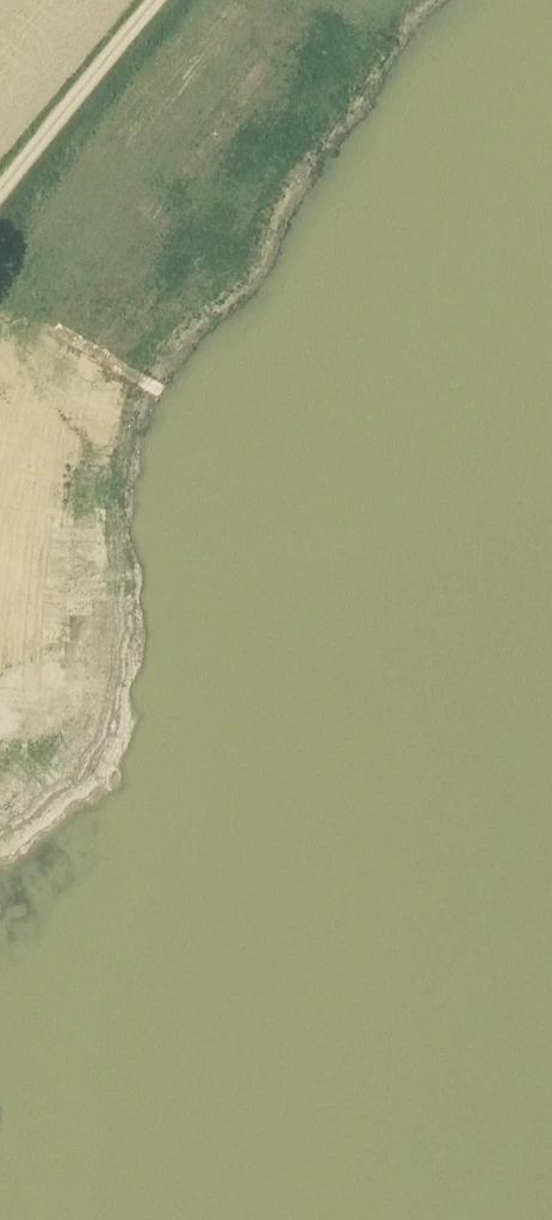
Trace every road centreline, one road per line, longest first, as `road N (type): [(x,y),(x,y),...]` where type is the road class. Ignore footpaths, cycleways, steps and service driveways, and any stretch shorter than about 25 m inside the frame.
road 1 (track): [(0,187),(164,0)]

